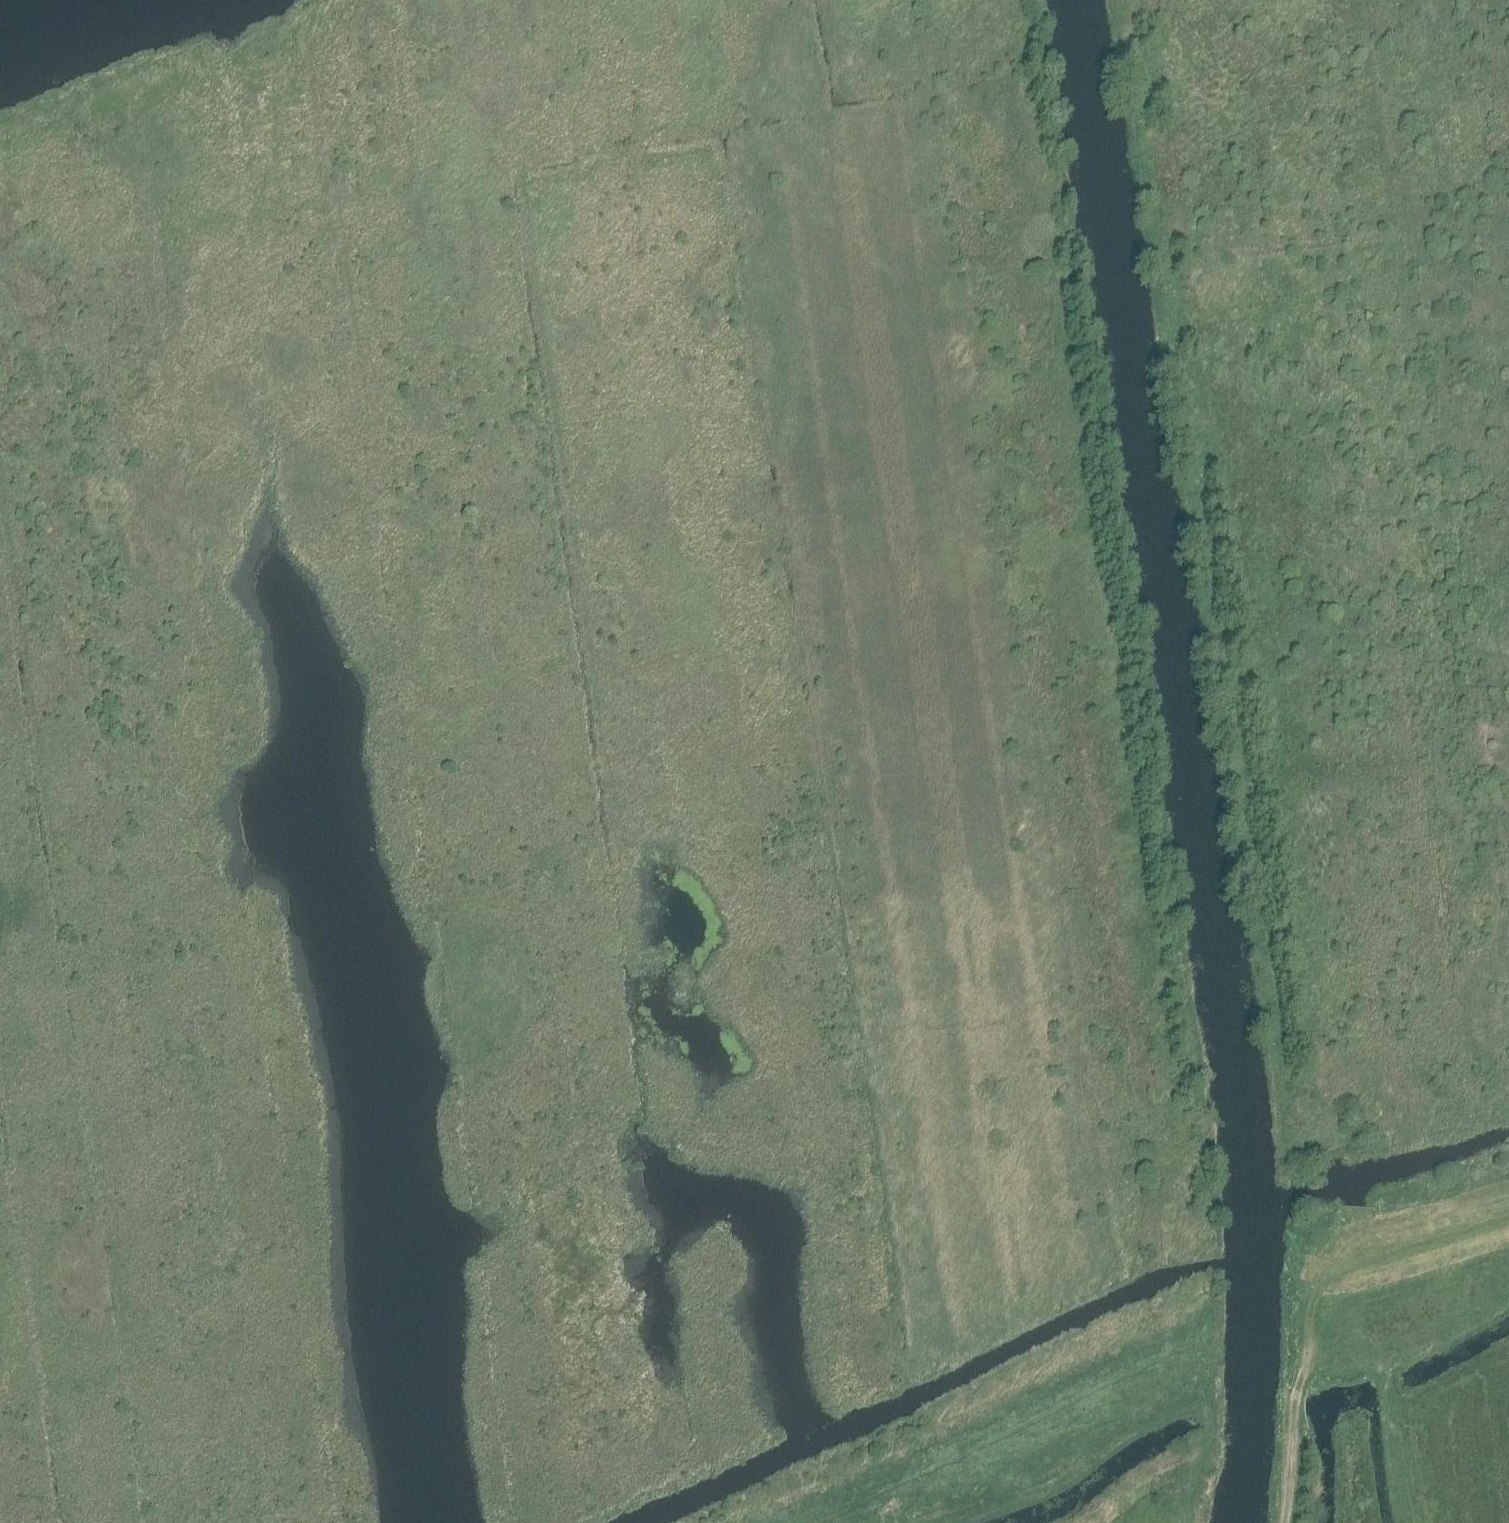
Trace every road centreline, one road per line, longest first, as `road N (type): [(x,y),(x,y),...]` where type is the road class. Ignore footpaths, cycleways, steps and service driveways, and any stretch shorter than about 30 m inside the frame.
road 1 (track): [(1193,1522),(1209,1426),(1205,1349)]
road 2 (track): [(1284,1522),(1302,1369)]

